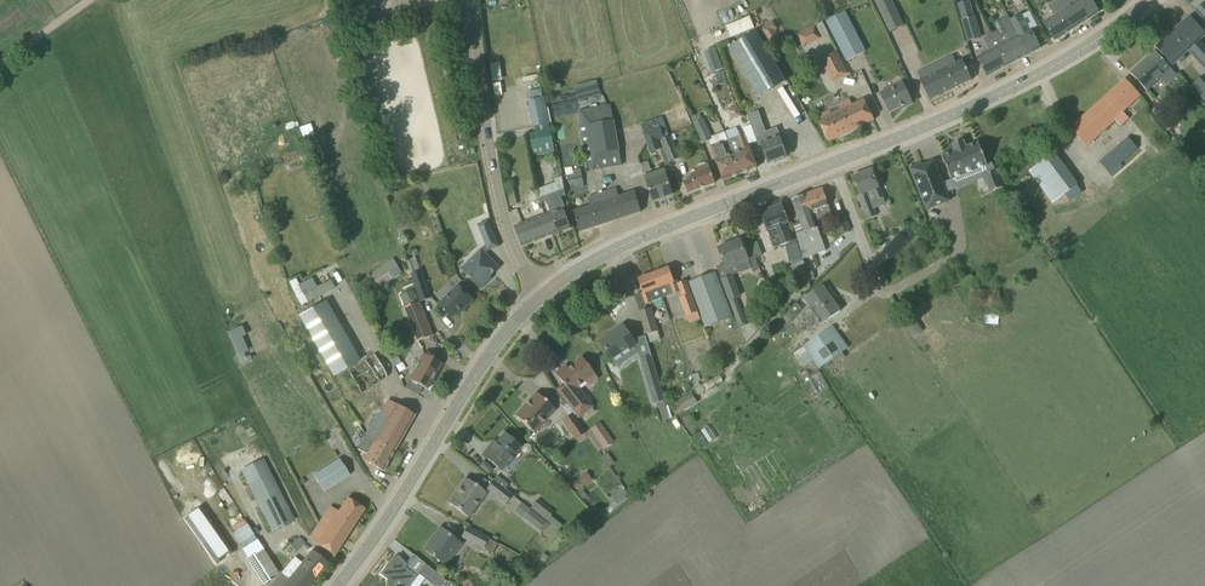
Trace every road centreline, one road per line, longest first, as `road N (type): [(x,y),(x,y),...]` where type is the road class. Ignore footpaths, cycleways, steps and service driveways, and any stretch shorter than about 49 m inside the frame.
road 1 (secondary): [(544,292),(640,238),(1003,91),(1149,0)]
road 2 (secondary): [(337,585),(505,332),(544,292)]
road 3 (tertiary): [(544,292),(500,207),(465,0)]

